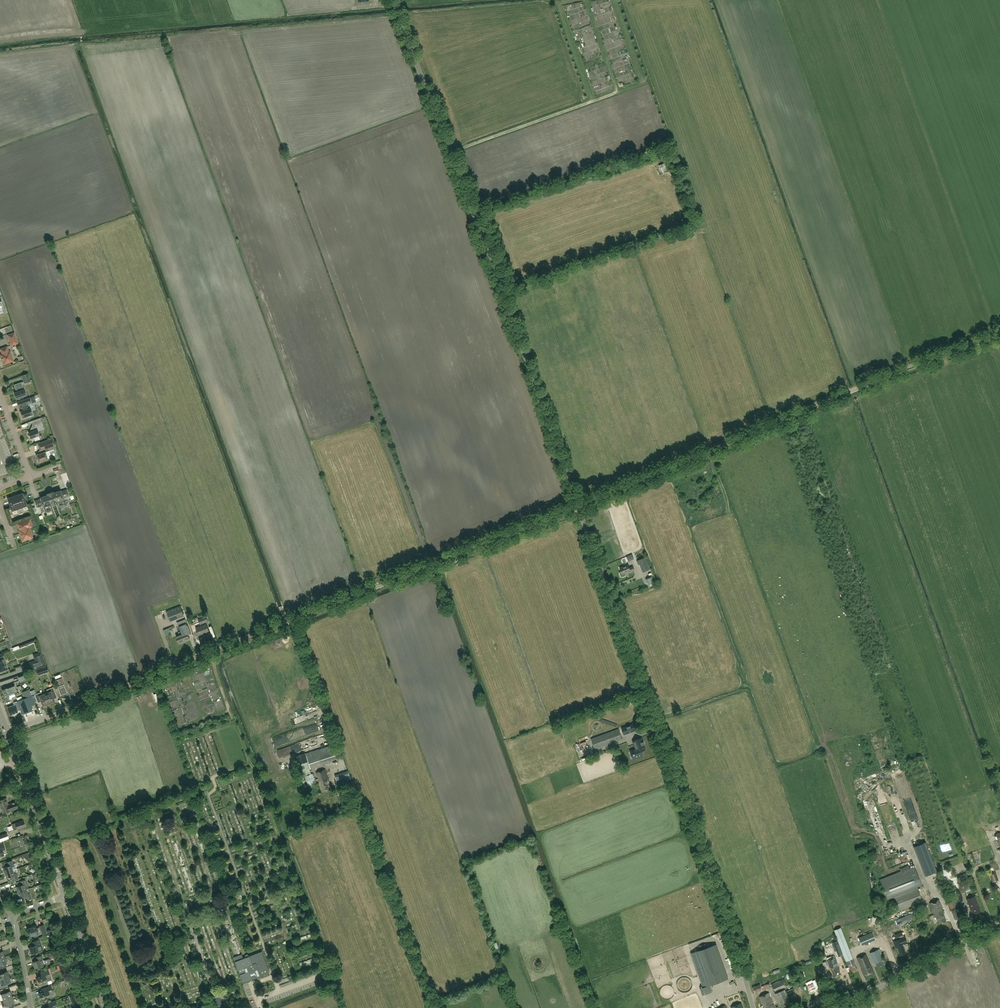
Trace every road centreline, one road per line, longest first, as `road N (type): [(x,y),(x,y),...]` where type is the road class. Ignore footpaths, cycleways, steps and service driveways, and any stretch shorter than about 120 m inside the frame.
road 1 (unclassified): [(753,1007),(392,0)]
road 2 (track): [(299,615),(999,333)]
road 3 (unclassified): [(101,696),(299,615)]
road 4 (unclassified): [(840,1007),(999,925)]
road 5 (secondary): [(64,895),(17,762)]
road 6 (secondary): [(105,1007),(64,895)]

